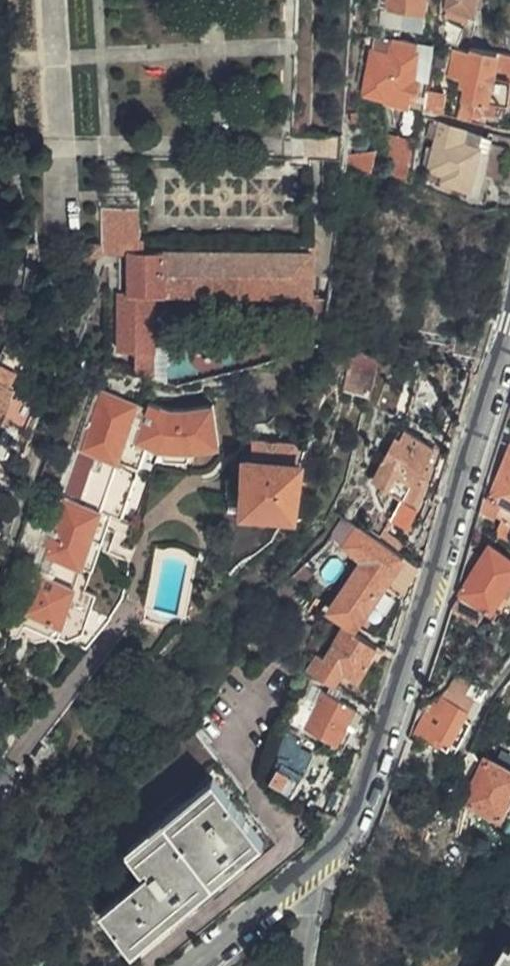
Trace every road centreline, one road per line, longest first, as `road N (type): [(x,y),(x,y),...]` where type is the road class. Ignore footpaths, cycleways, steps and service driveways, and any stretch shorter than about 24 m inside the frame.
road 1 (residential): [(319,859),(357,810),(509,338)]
road 2 (residential): [(127,615),(0,785)]
road 3 (residential): [(191,965),(319,859)]

